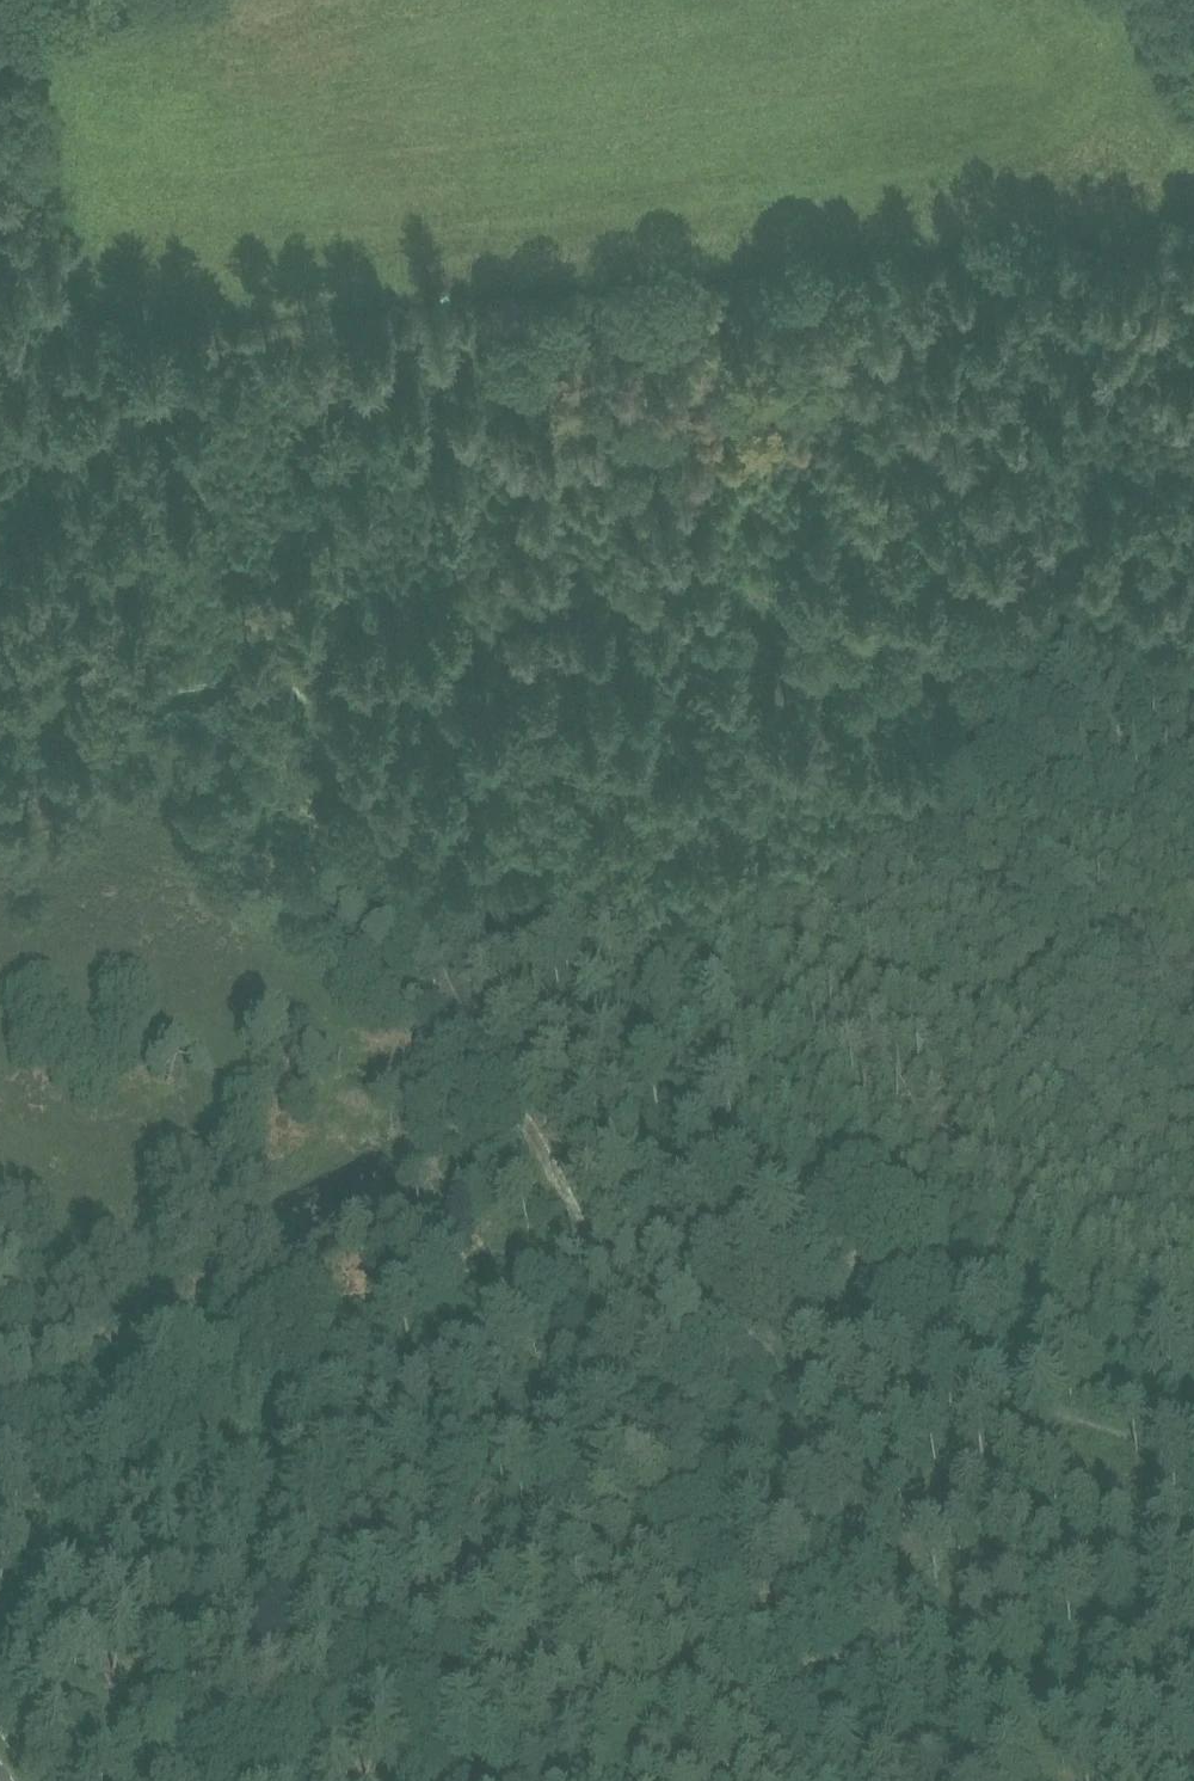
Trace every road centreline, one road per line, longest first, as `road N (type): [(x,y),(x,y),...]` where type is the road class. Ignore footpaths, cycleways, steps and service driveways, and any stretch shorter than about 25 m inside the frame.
road 1 (track): [(0,728),(159,681),(298,667),(580,1235),(603,1256),(780,1344),(778,1414),(521,1591),(220,1780)]

